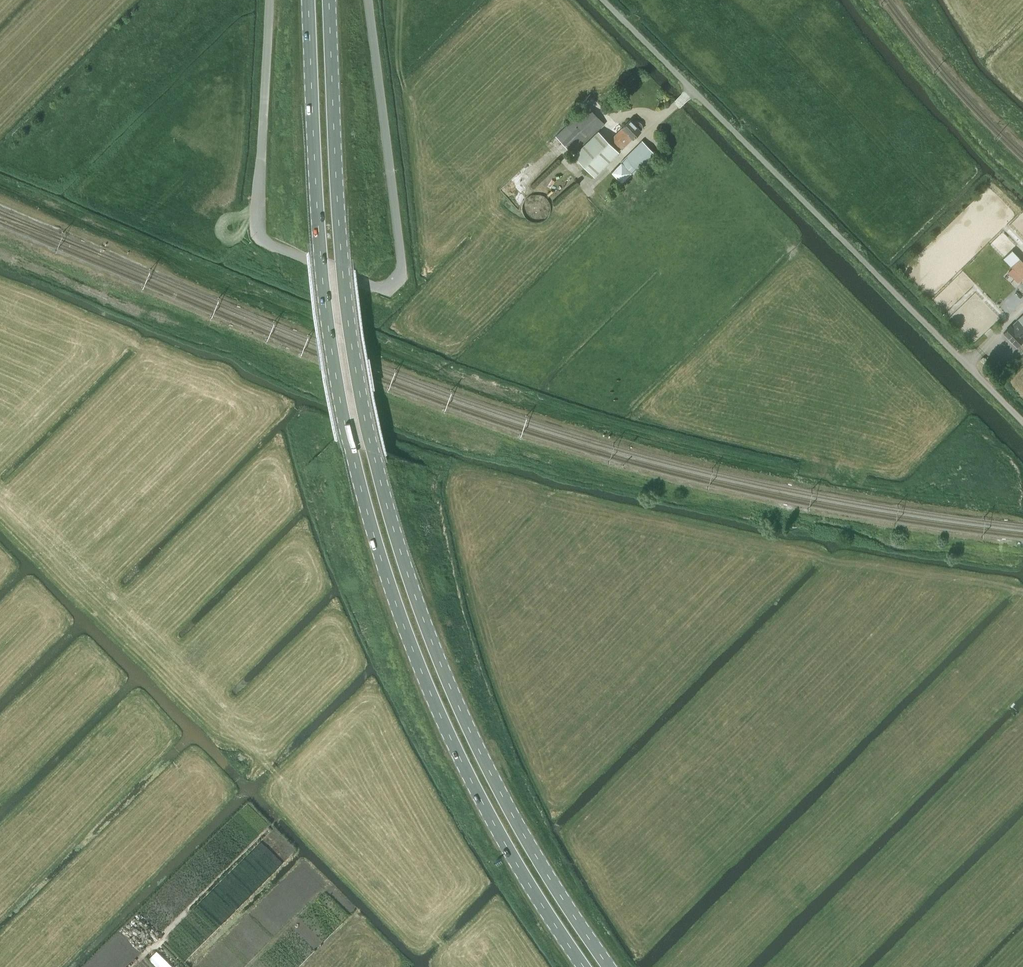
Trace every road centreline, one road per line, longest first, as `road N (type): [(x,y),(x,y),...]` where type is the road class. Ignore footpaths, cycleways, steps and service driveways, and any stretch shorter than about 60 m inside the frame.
road 1 (primary): [(610,966),(479,749),(386,508),(341,261),(329,0)]
road 2 (primary): [(308,0),(324,285),(367,514),(459,755),(585,966)]
road 3 (unclassified): [(370,0),(402,271),(387,290),(260,239),(269,0)]
road 4 (unclassified): [(1022,423),(605,0)]
road 5 (track): [(1022,590),(724,539)]

